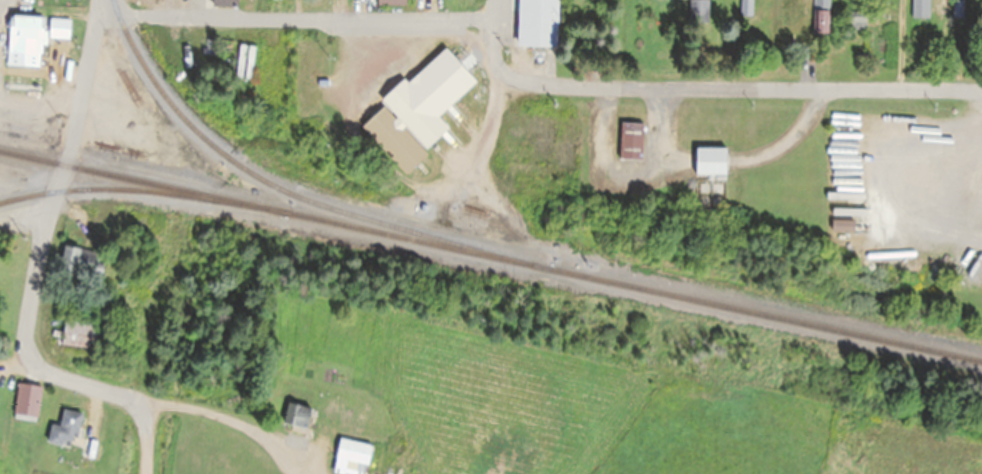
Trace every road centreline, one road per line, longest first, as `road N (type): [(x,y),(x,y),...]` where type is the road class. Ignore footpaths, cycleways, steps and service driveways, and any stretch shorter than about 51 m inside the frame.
road 1 (residential): [(148,473),(138,411),(41,372),(25,344),(101,0)]
road 2 (residential): [(981,91),(505,81)]
road 3 (residential): [(99,17),(504,20)]
road 4 (residential): [(308,473),(234,424),(174,407),(138,411)]
road 5 (residential): [(504,0),(502,143)]

